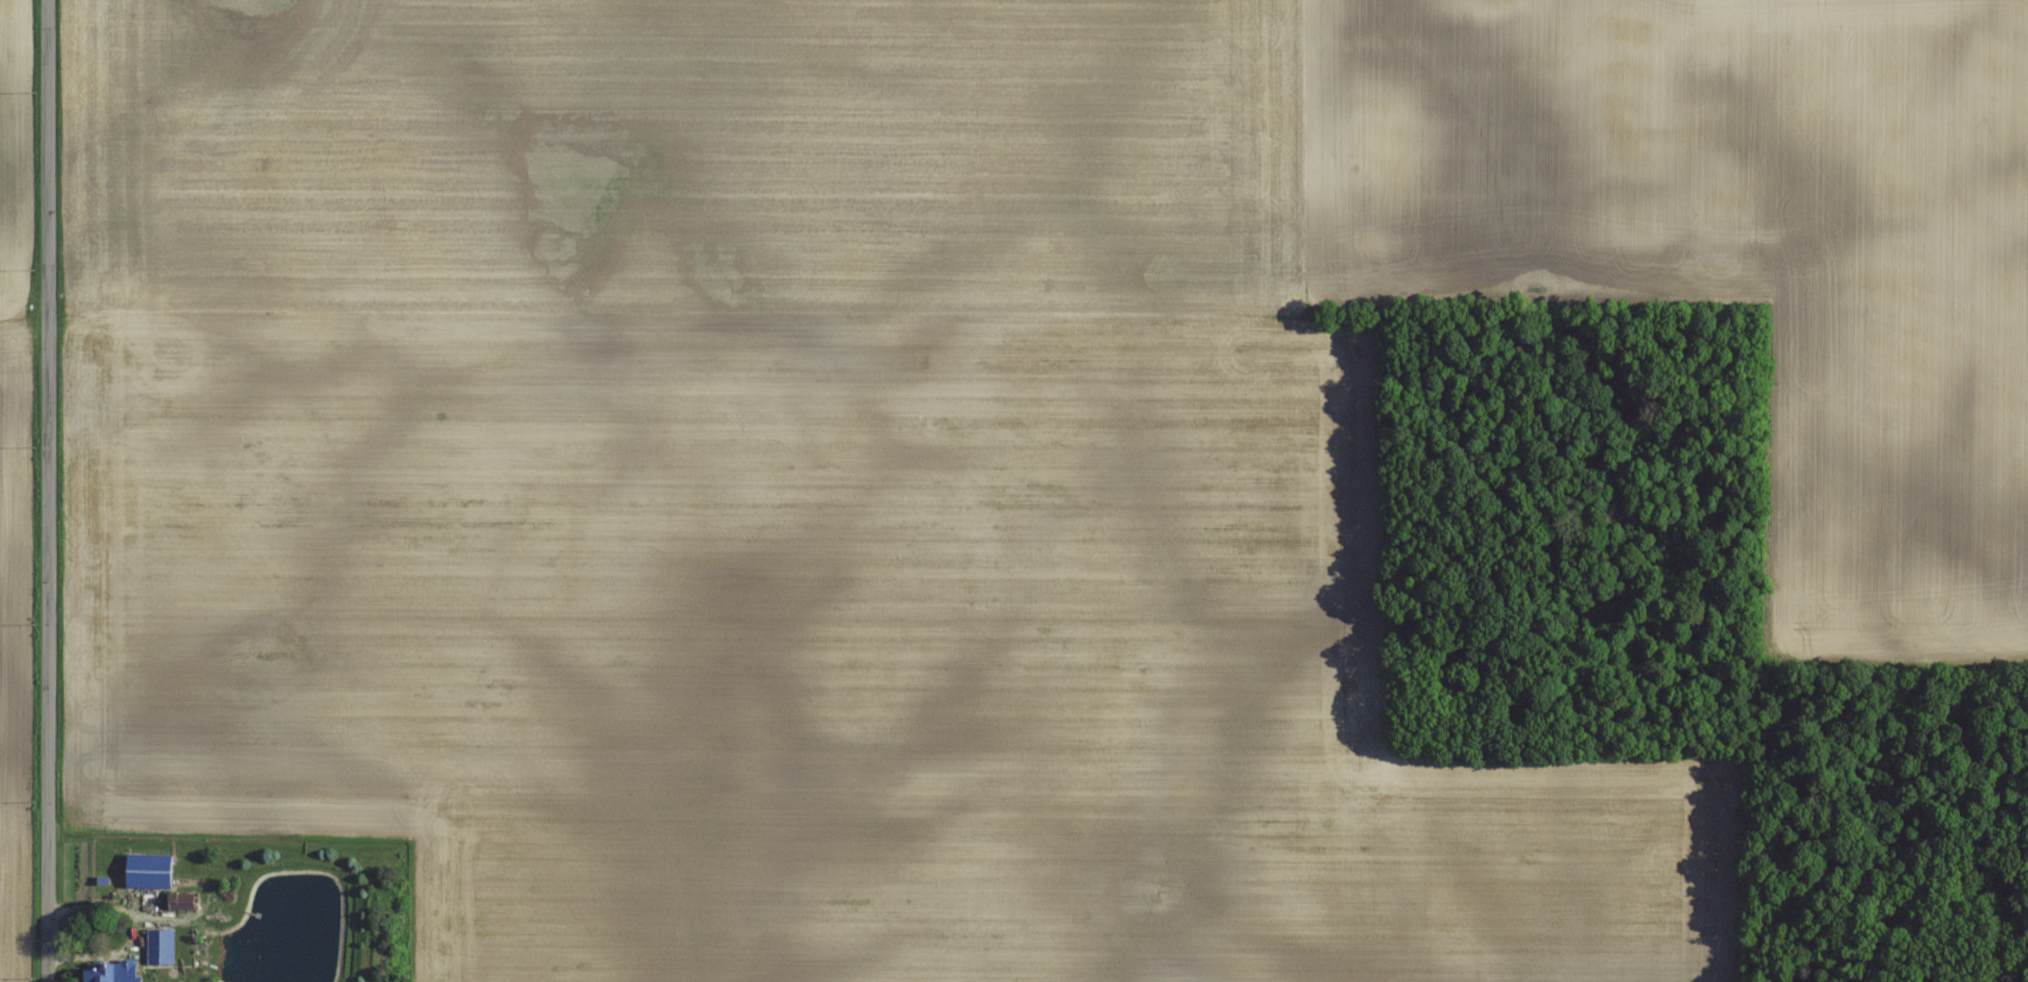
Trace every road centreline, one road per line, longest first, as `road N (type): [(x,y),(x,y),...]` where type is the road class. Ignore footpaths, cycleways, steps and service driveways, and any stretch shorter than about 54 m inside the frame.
road 1 (residential): [(48,981),(47,0)]

